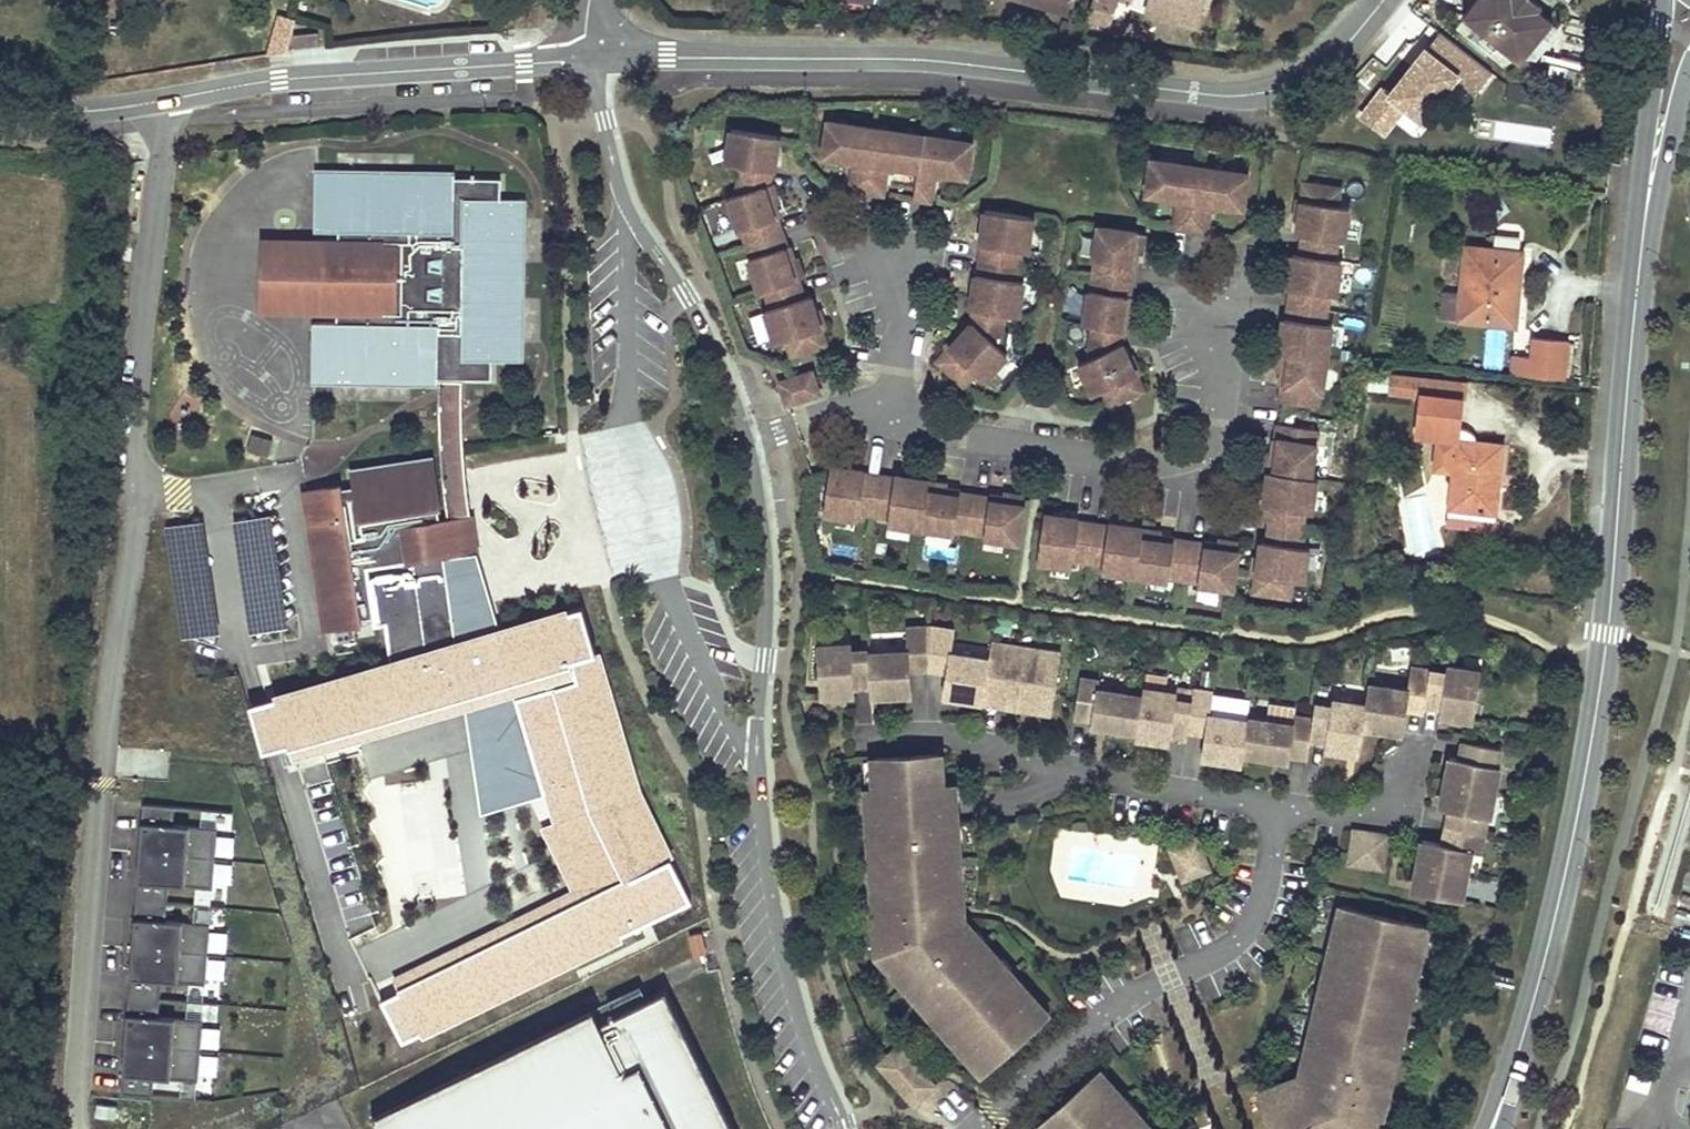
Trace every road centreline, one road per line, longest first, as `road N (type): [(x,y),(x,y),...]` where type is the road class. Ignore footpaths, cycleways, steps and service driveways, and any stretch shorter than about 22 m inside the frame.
road 1 (secondary): [(1533,1006),(1606,677),(1652,175)]
road 2 (residential): [(1384,0),(1327,71),(1238,96),(946,63),(591,57)]
road 3 (residential): [(742,440),(764,552),(758,766),(767,872),(802,1027),(845,1128)]
road 4 (residential): [(591,57),(280,82),(92,113),(0,115)]
road 5 (residential): [(1233,300),(1217,419),(1186,454),(1101,458),(879,423)]
road 6 (residential): [(591,57),(618,188),(708,340),(742,440)]
road 7 (residential): [(903,245),(879,423)]
road 8 (secondary): [(1665,0),(1652,175)]
road 9 (residential): [(879,423),(814,420),(742,440)]
road 10 (secondary): [(1533,1006),(1487,1128)]
road 11 (secondary): [(1499,1128),(1533,1006)]

